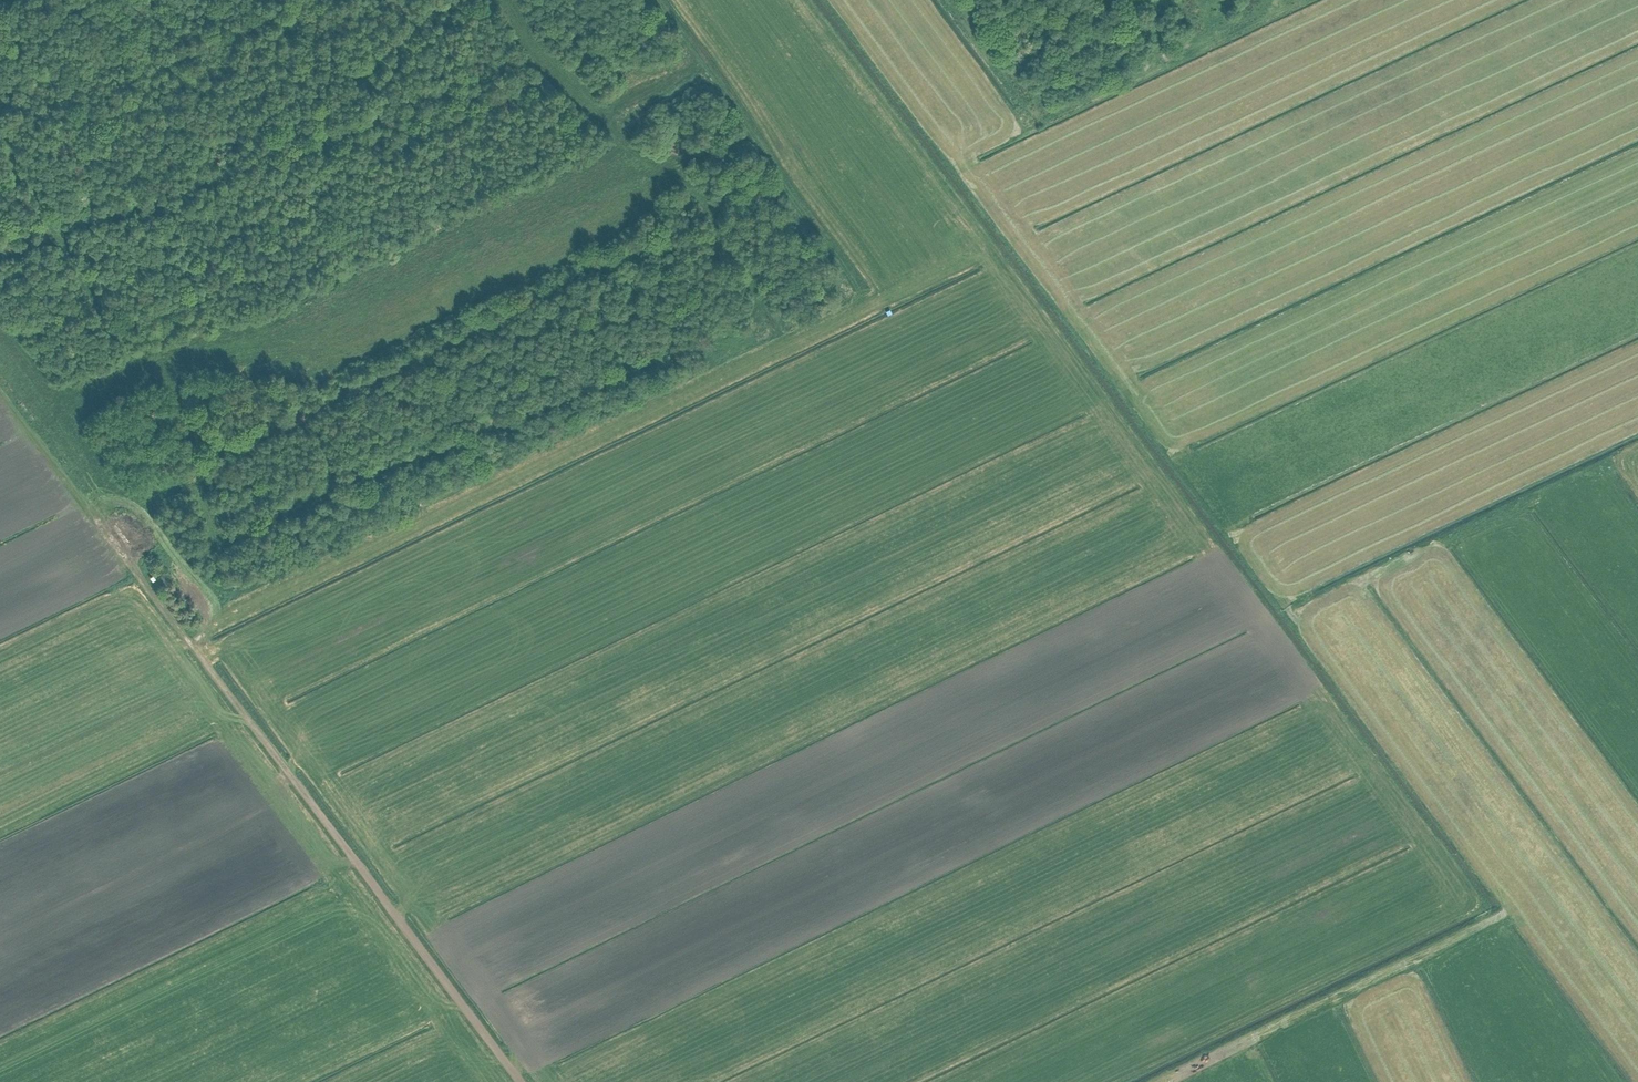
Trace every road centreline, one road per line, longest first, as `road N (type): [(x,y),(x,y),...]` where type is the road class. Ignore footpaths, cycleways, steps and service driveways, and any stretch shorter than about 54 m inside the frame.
road 1 (track): [(518,1081),(0,390)]

